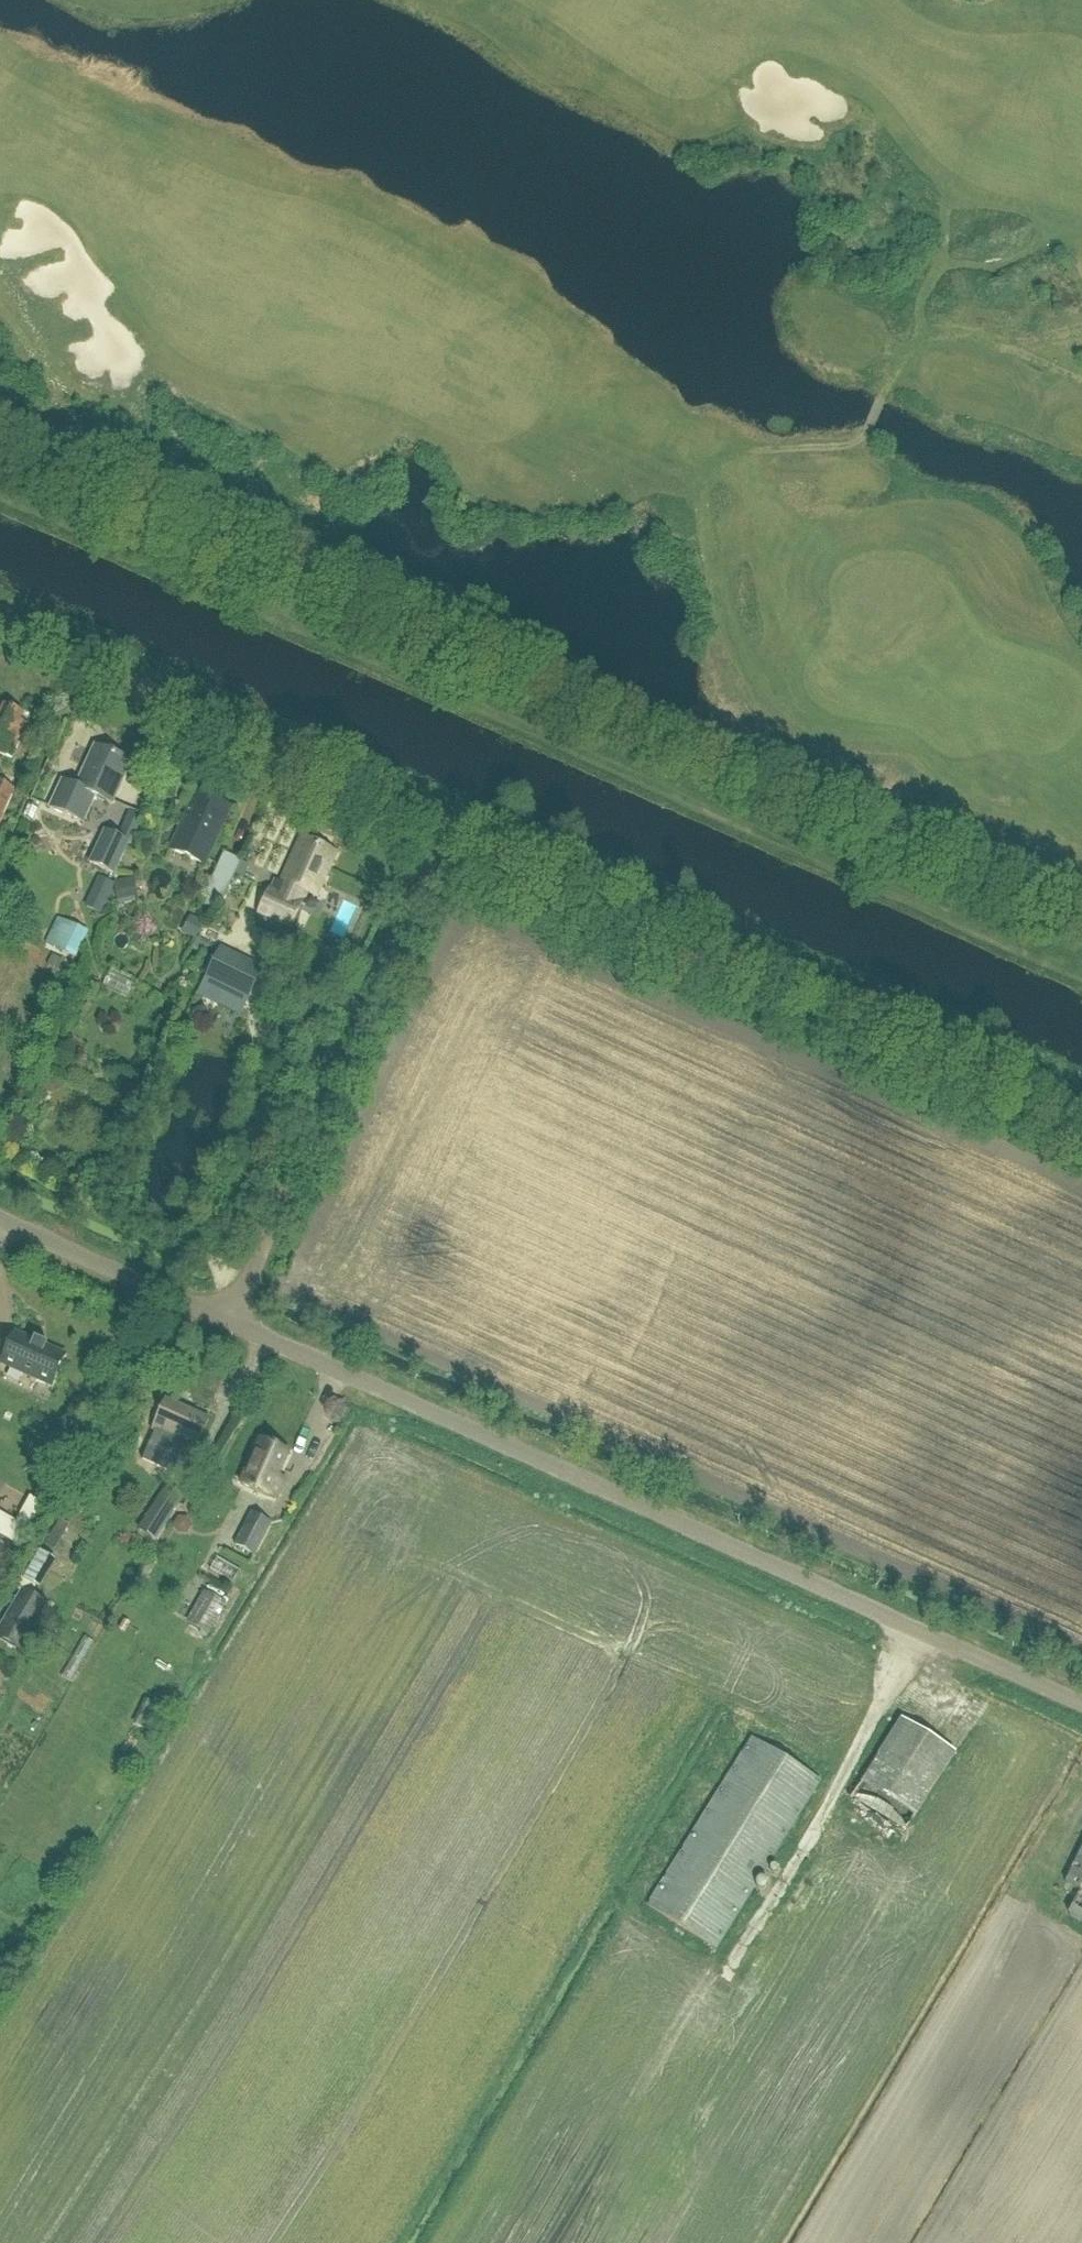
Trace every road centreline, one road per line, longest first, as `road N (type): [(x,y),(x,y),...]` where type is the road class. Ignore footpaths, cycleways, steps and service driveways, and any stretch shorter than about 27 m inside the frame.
road 1 (unclassified): [(1081,1702),(234,1324)]
road 2 (tertiary): [(1081,1107),(452,824)]
road 3 (unclassified): [(234,1324),(452,824)]
road 4 (tertiary): [(452,824),(0,622)]
road 5 (unclassified): [(234,1324),(0,1219)]

